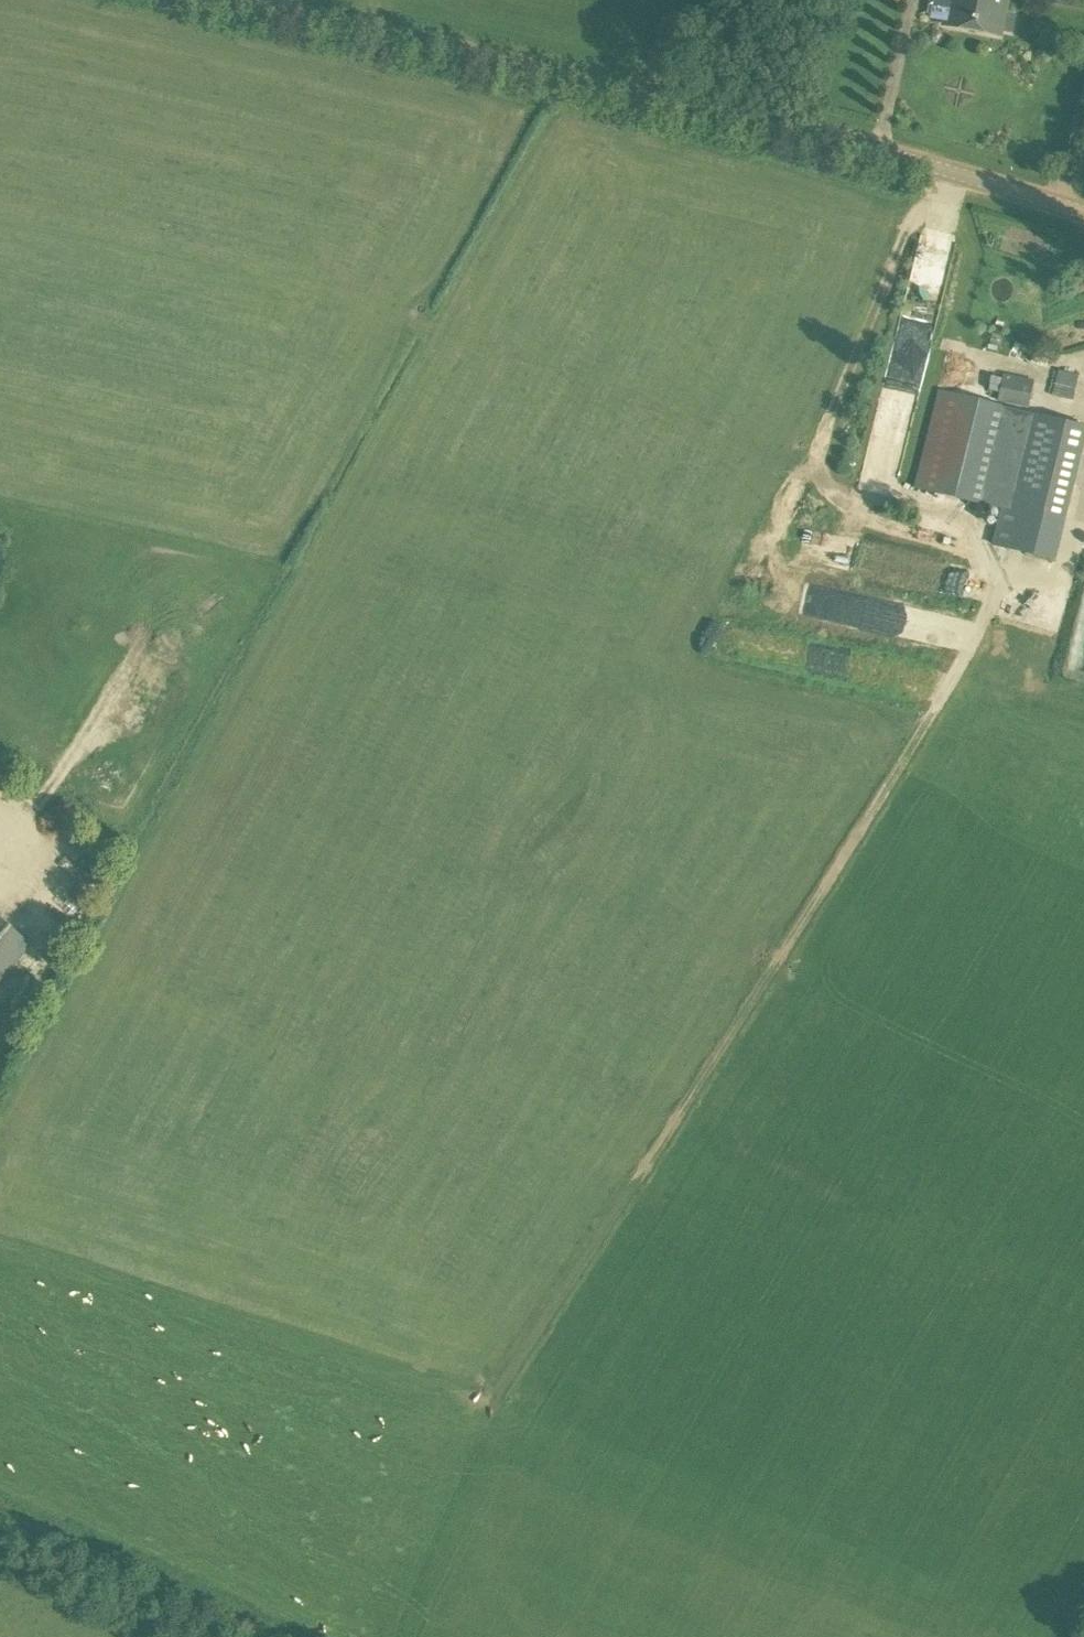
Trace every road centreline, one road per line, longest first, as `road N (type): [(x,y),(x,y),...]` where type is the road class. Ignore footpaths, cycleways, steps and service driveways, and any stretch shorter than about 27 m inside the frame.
road 1 (tertiary): [(1083,214),(846,144),(219,0)]

